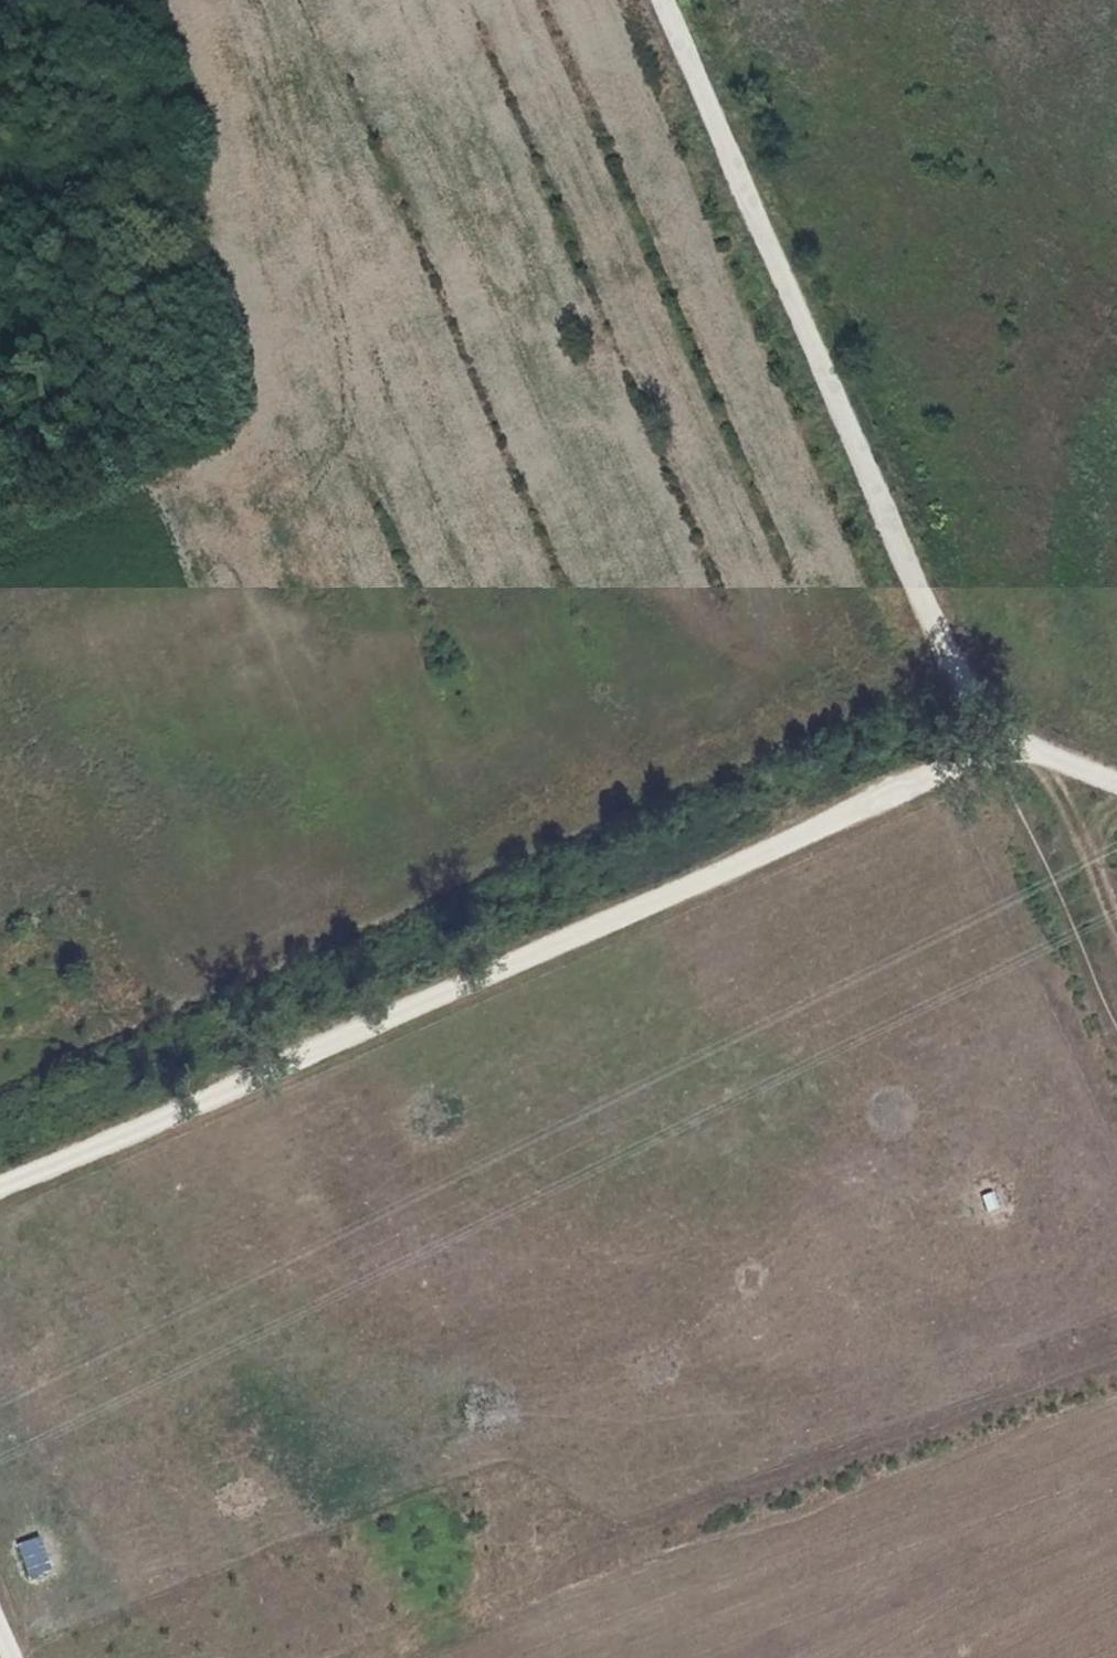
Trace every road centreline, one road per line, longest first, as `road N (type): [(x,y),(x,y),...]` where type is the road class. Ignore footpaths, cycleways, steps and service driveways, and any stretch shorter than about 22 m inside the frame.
road 1 (track): [(1116,1048),(984,756),(935,622),(669,0)]
road 2 (track): [(0,1181),(984,756)]

